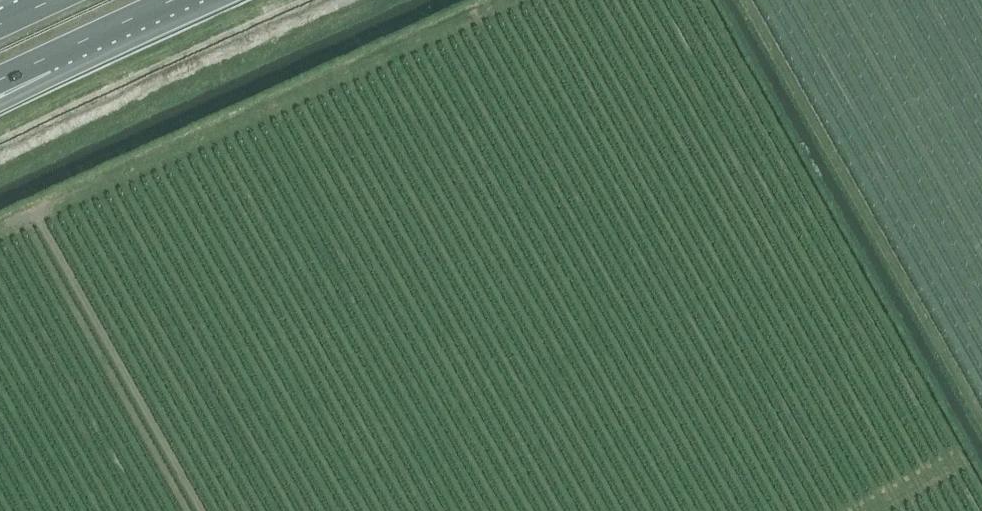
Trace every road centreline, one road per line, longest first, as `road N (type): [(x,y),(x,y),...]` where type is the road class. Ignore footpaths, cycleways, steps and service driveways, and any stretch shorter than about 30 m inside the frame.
road 1 (trunk): [(45,58),(172,0)]

